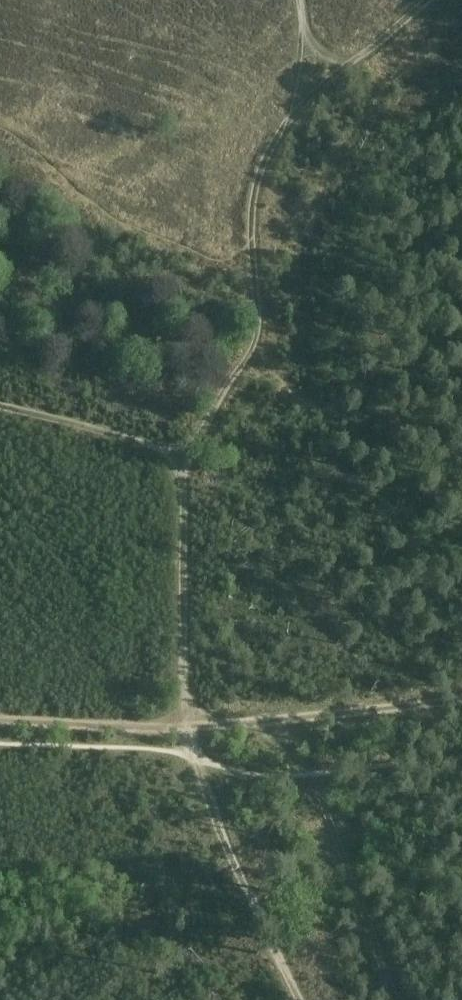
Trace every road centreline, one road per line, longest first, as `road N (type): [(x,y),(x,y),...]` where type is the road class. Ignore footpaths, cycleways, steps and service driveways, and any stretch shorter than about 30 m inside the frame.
road 1 (track): [(259,723),(307,776),(404,999)]
road 2 (track): [(300,999),(190,755),(185,727)]
road 3 (track): [(185,727),(179,456)]
road 4 (track): [(254,270),(259,175),(285,124),(329,79)]
road 5 (track): [(179,456),(252,352),(254,270)]
road 6 (track): [(259,723),(461,701)]
road 7 (track): [(0,406),(179,456)]
road 8 (track): [(0,721),(185,727)]

